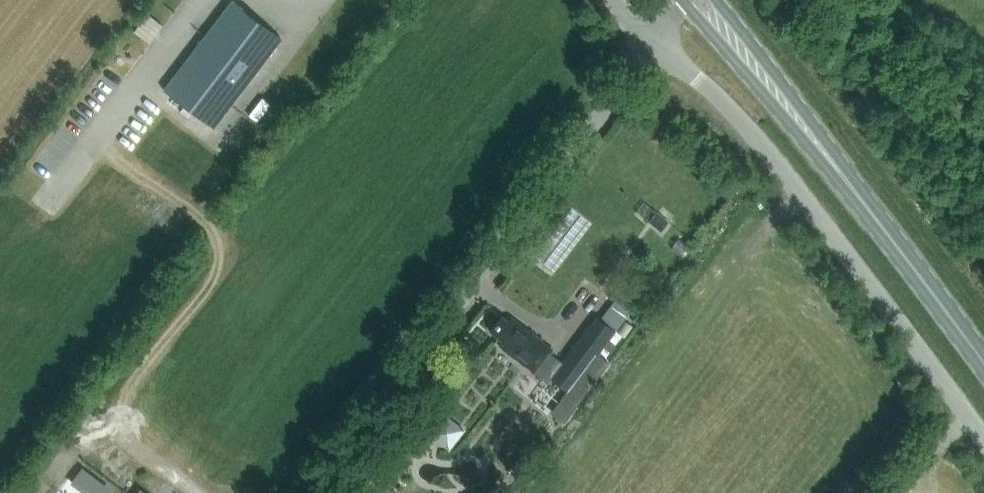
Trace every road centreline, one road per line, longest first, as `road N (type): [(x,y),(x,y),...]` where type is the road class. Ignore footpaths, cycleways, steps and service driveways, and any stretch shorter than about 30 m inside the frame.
road 1 (unclassified): [(326,492),(478,295),(651,43)]
road 2 (unclassified): [(983,442),(740,117),(651,43)]
road 3 (primary): [(983,364),(839,171)]
road 4 (primary): [(686,4),(822,164),(839,171)]
road 5 (primary): [(839,171),(836,153),(716,0)]

